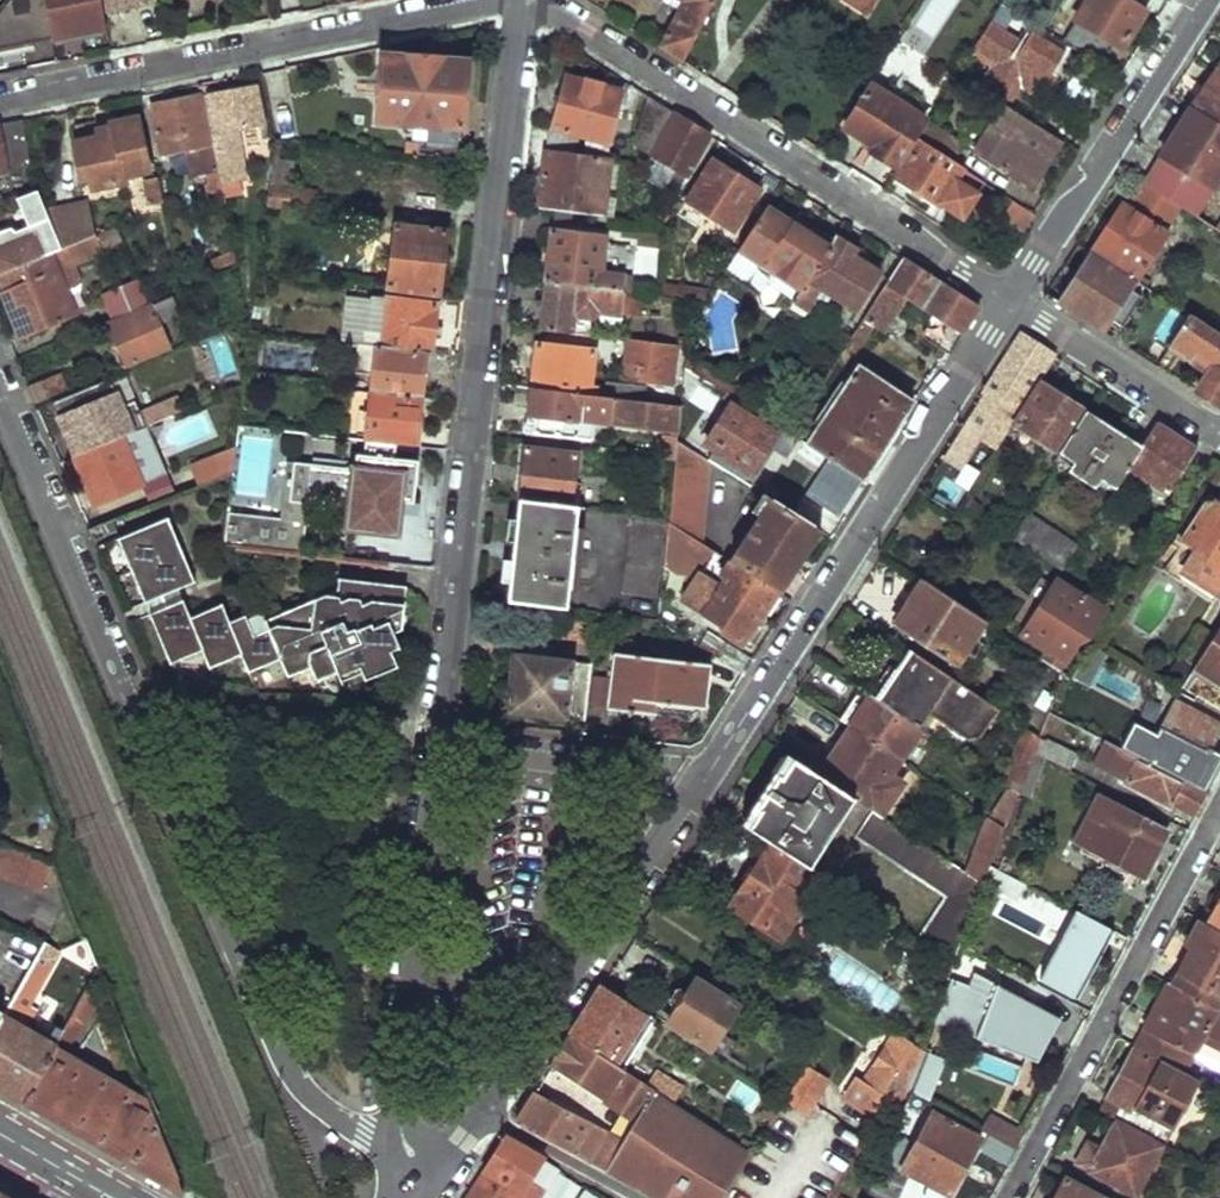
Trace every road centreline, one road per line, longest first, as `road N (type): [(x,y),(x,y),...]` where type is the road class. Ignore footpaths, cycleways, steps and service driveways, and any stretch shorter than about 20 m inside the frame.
road 1 (residential): [(401,1133),(522,0)]
road 2 (residential): [(482,1115),(1013,302)]
road 3 (residential): [(0,385),(269,1031),(312,1095),(334,1112),(367,1129),(401,1133)]
road 4 (residential): [(524,0),(1013,302)]
road 5 (residential): [(519,0),(0,106)]
road 6 (residential): [(1007,1197),(1219,803)]
road 7 (residential): [(1013,302),(1209,0)]
road 8 (residential): [(1219,435),(1013,302)]
road 9 (residential): [(637,1197),(482,1115)]
road 10 (secondary): [(0,1131),(114,1197)]

